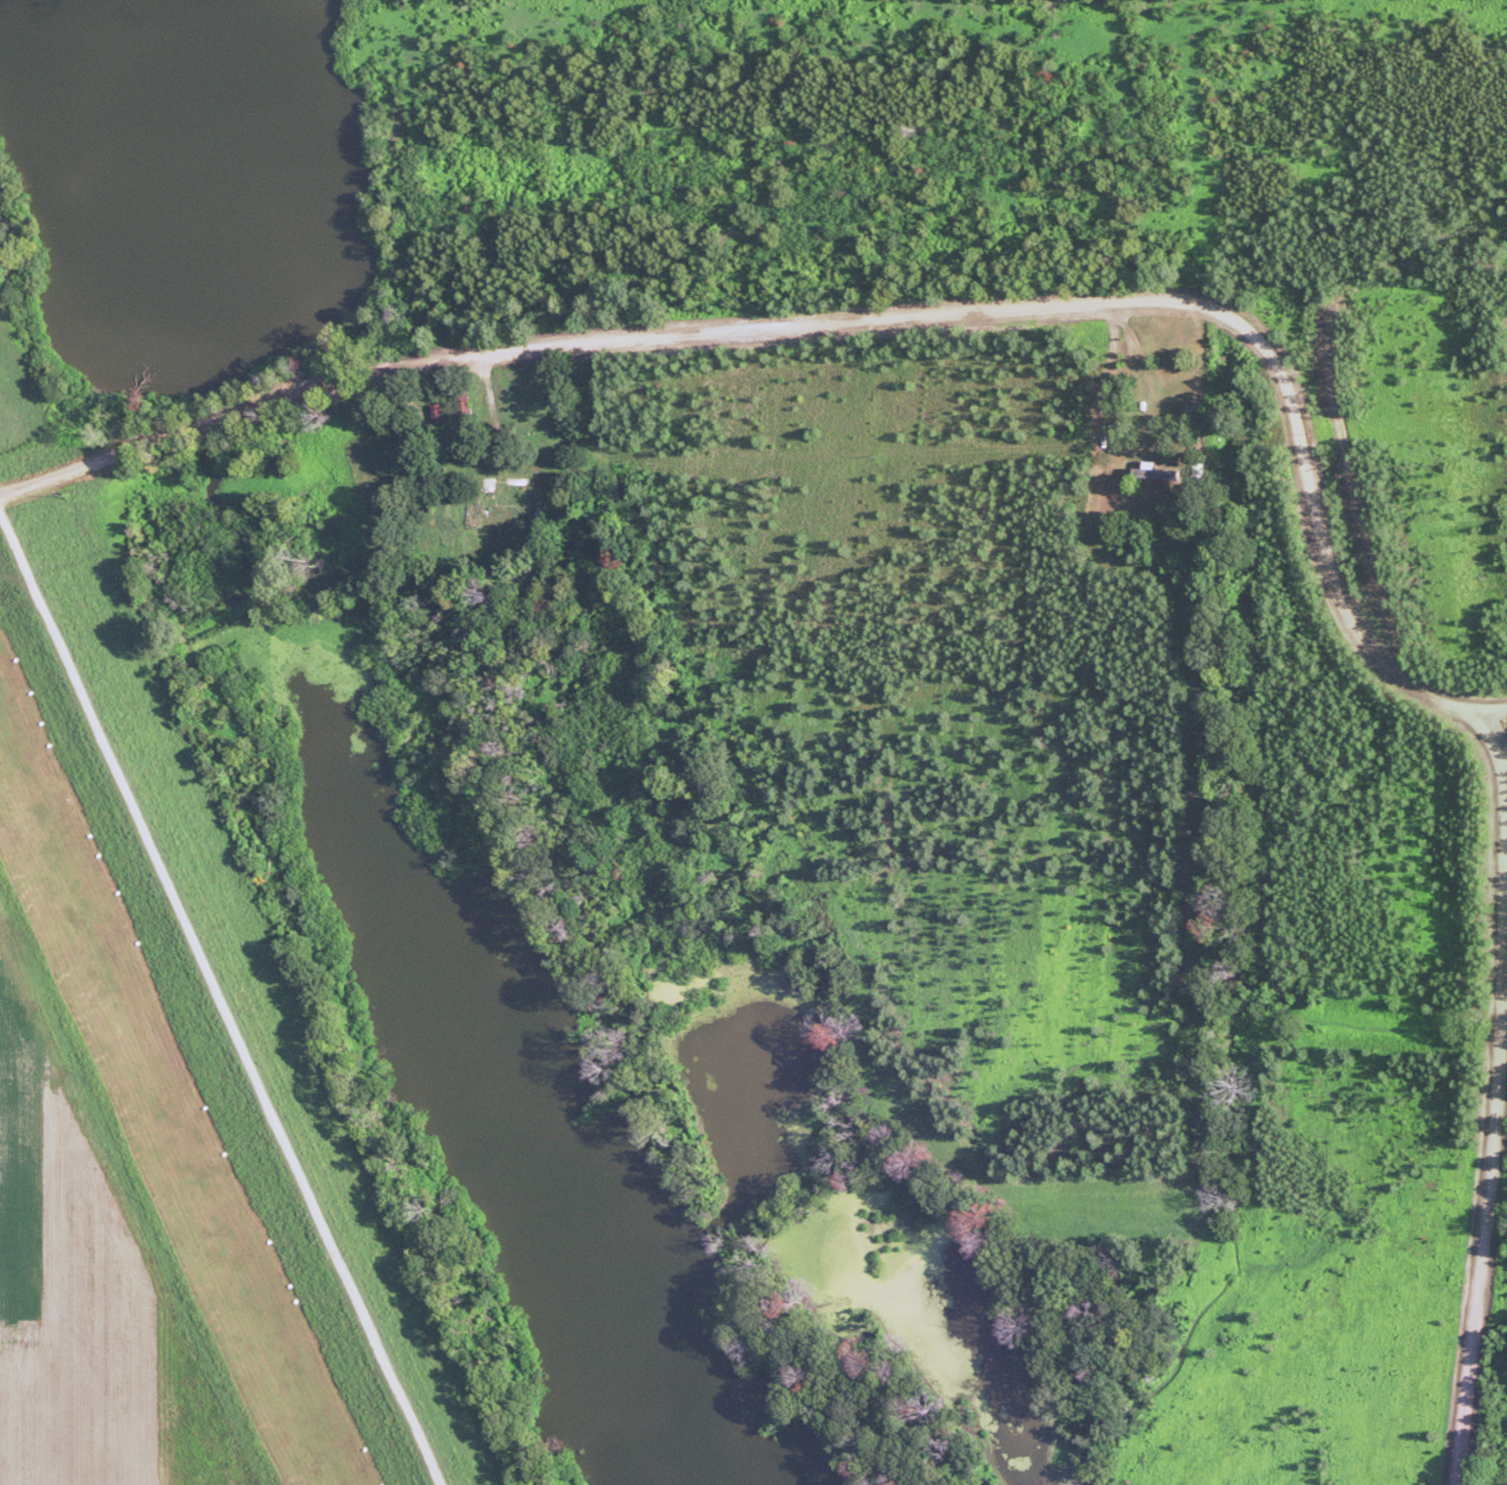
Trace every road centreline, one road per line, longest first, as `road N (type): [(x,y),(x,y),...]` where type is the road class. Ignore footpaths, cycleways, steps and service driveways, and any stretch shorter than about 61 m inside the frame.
road 1 (residential): [(0,494),(269,400),(513,353),(1173,305),(1216,317),(1275,375),(1296,419),(1309,509),(1328,569),(1376,662),(1408,689),(1443,703),(1506,708)]
road 2 (residential): [(0,515),(437,1484)]
road 3 (residential): [(1457,1484),(1502,996),(1506,746)]

